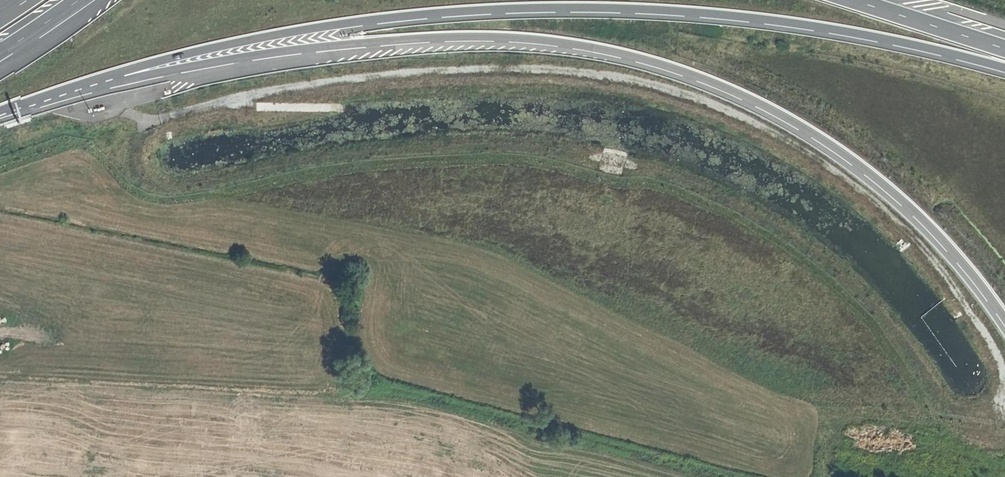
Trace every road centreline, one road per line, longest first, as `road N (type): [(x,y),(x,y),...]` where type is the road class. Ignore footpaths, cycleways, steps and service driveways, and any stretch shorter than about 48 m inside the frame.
road 1 (motorway): [(59,89),(402,38),(475,36),(604,49),(715,83),(811,132),(937,233),(1004,319)]
road 2 (motorway): [(59,89),(272,34),(507,7),(680,11),(803,24),(1004,67)]
road 3 (motorway): [(1004,48),(855,0)]

